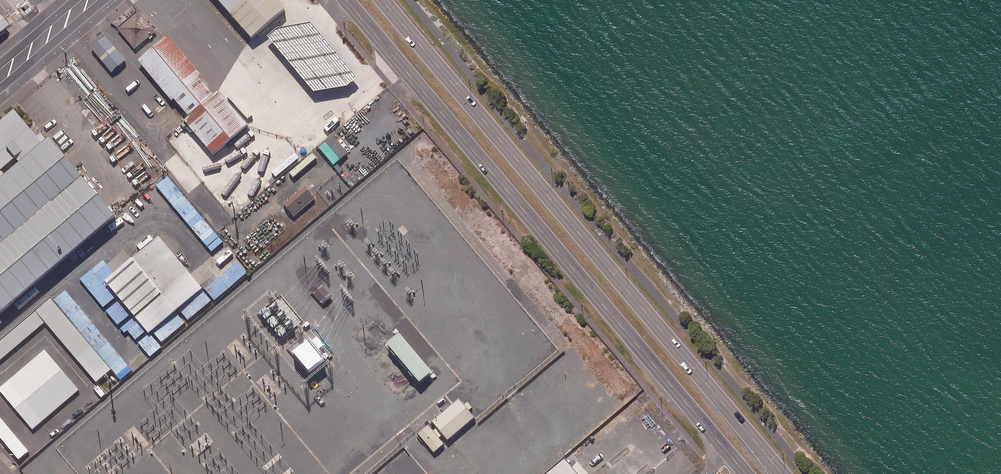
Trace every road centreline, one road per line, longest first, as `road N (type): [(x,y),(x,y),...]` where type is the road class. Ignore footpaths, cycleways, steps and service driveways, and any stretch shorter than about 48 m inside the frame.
road 1 (secondary): [(746,473),(343,0)]
road 2 (secondary): [(382,0),(781,473)]

